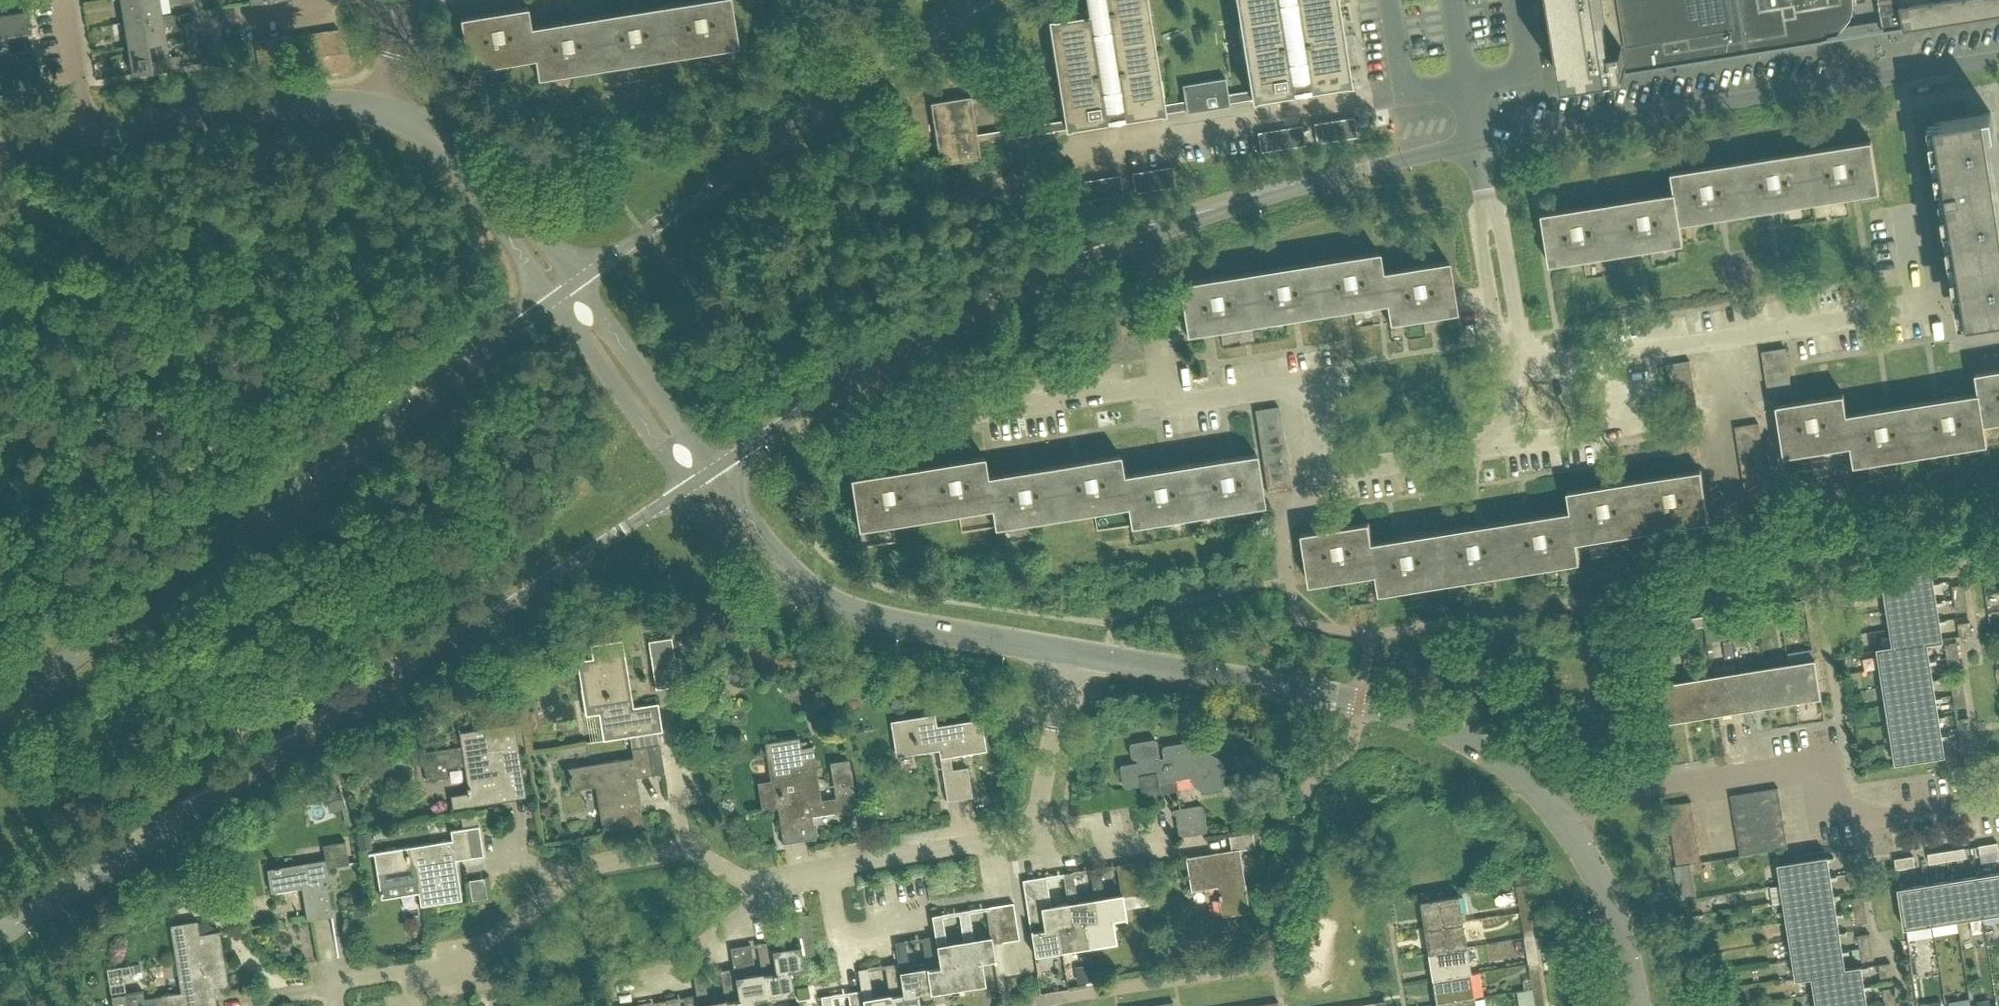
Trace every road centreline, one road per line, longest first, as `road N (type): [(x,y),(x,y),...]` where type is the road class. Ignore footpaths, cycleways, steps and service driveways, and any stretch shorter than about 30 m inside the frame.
road 1 (tertiary): [(711,471),(861,370),(1014,291),(1207,214),(1477,145)]
road 2 (tertiary): [(0,935),(689,486)]
road 3 (tertiary): [(552,300),(0,709)]
road 4 (residential): [(981,394),(1003,409),(1155,384),(1198,401),(1312,383),(1326,472),(1512,442)]
road 5 (tertiary): [(1477,145),(1998,57)]
road 6 (unclassified): [(1552,803),(1511,762),(1451,731),(1369,703),(1062,657)]
road 7 (residential): [(1552,803),(1832,756),(1842,816),(1998,797)]
road 8 (tertiary): [(981,0),(577,281)]
road 9 (residential): [(411,970),(488,943),(585,866),(680,849),(766,882)]
road 10 (residential): [(1427,92),(1080,149)]
road 11 (residential): [(1610,357),(1918,306)]
road 12 (unclassified): [(1062,657),(811,601),(778,567)]
road 13 (unclassified): [(370,104),(268,108),(87,136)]
road 14 (unclassified): [(711,471),(577,281)]
road 15 (unclassified): [(552,300),(689,486)]
road 16 (unclassified): [(1635,1005),(1622,935),(1593,860),(1552,803)]
road 17 (residential): [(830,868),(1031,829)]
road 18 (residential): [(616,988),(661,981),(766,882)]
road 19 (residential): [(1031,829),(1062,657)]
road 20 (residential): [(1512,442),(1612,426),(1620,417),(1610,357)]
road 21 (residential): [(926,927),(838,937),(830,868)]
road 22 (unclassified): [(577,281),(501,189),(479,178)]
road 23 (residential): [(1510,350),(1518,325),(1501,228),(1488,214)]
road 24 (unclassified): [(479,178),(484,200),(552,300)]
road 25 (residential): [(1488,214),(1480,233),(1495,328),(1510,350)]
road 26 (residential): [(87,136),(64,0)]
road 27 (unclassified): [(479,178),(445,140),(370,104)]
road 28 (residential): [(330,0),(199,20)]
road 29 (unclassified): [(689,486),(748,555),(778,567)]

